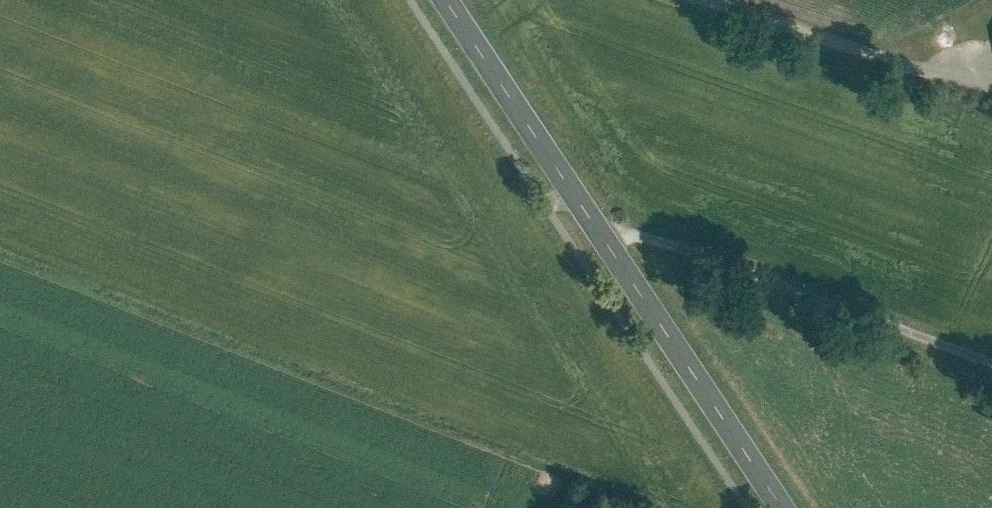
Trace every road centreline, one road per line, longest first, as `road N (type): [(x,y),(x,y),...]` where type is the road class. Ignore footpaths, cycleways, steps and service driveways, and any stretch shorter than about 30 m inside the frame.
road 1 (tertiary): [(433,0),(776,507)]

